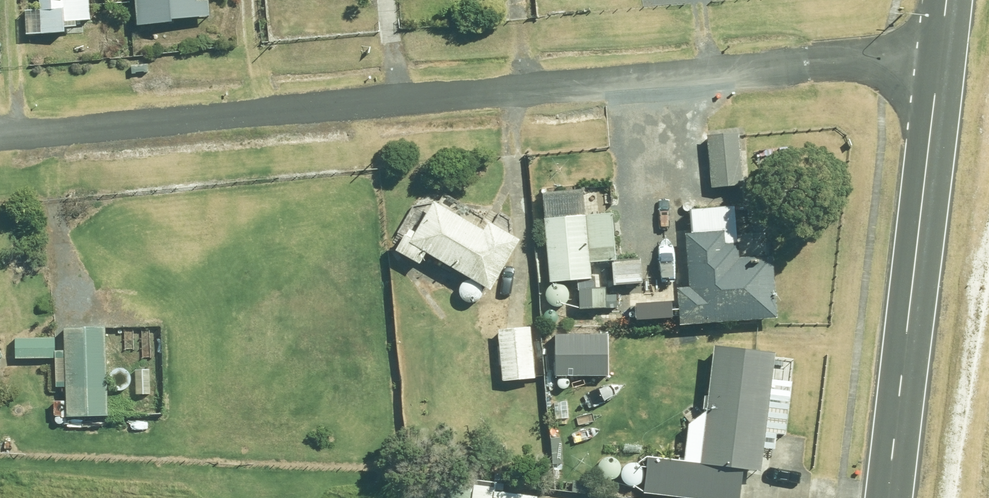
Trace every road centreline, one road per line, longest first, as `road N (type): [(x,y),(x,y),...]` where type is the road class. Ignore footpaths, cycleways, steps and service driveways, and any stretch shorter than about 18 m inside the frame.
road 1 (residential): [(0,141),(941,57)]
road 2 (secondary): [(941,57),(890,497)]

